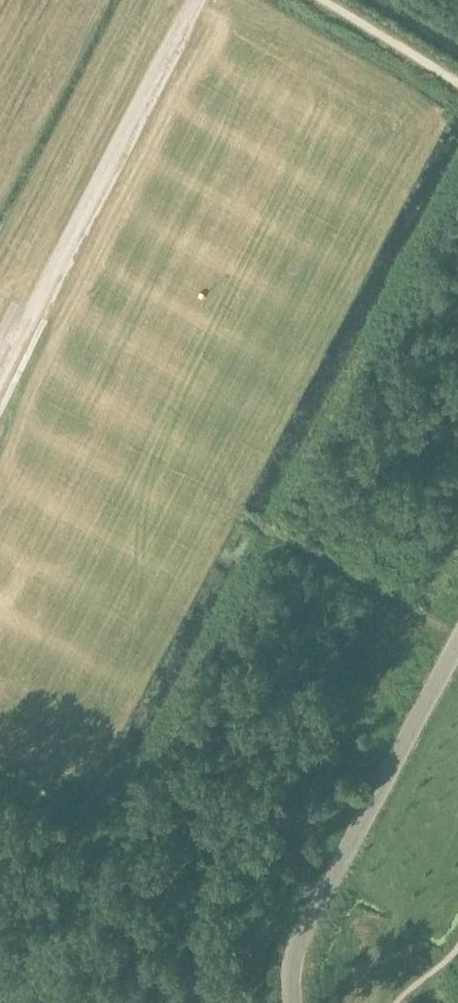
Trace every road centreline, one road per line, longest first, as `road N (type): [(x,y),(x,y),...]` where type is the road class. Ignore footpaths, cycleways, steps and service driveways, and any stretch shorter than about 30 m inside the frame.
road 1 (track): [(0,380),(198,0)]

